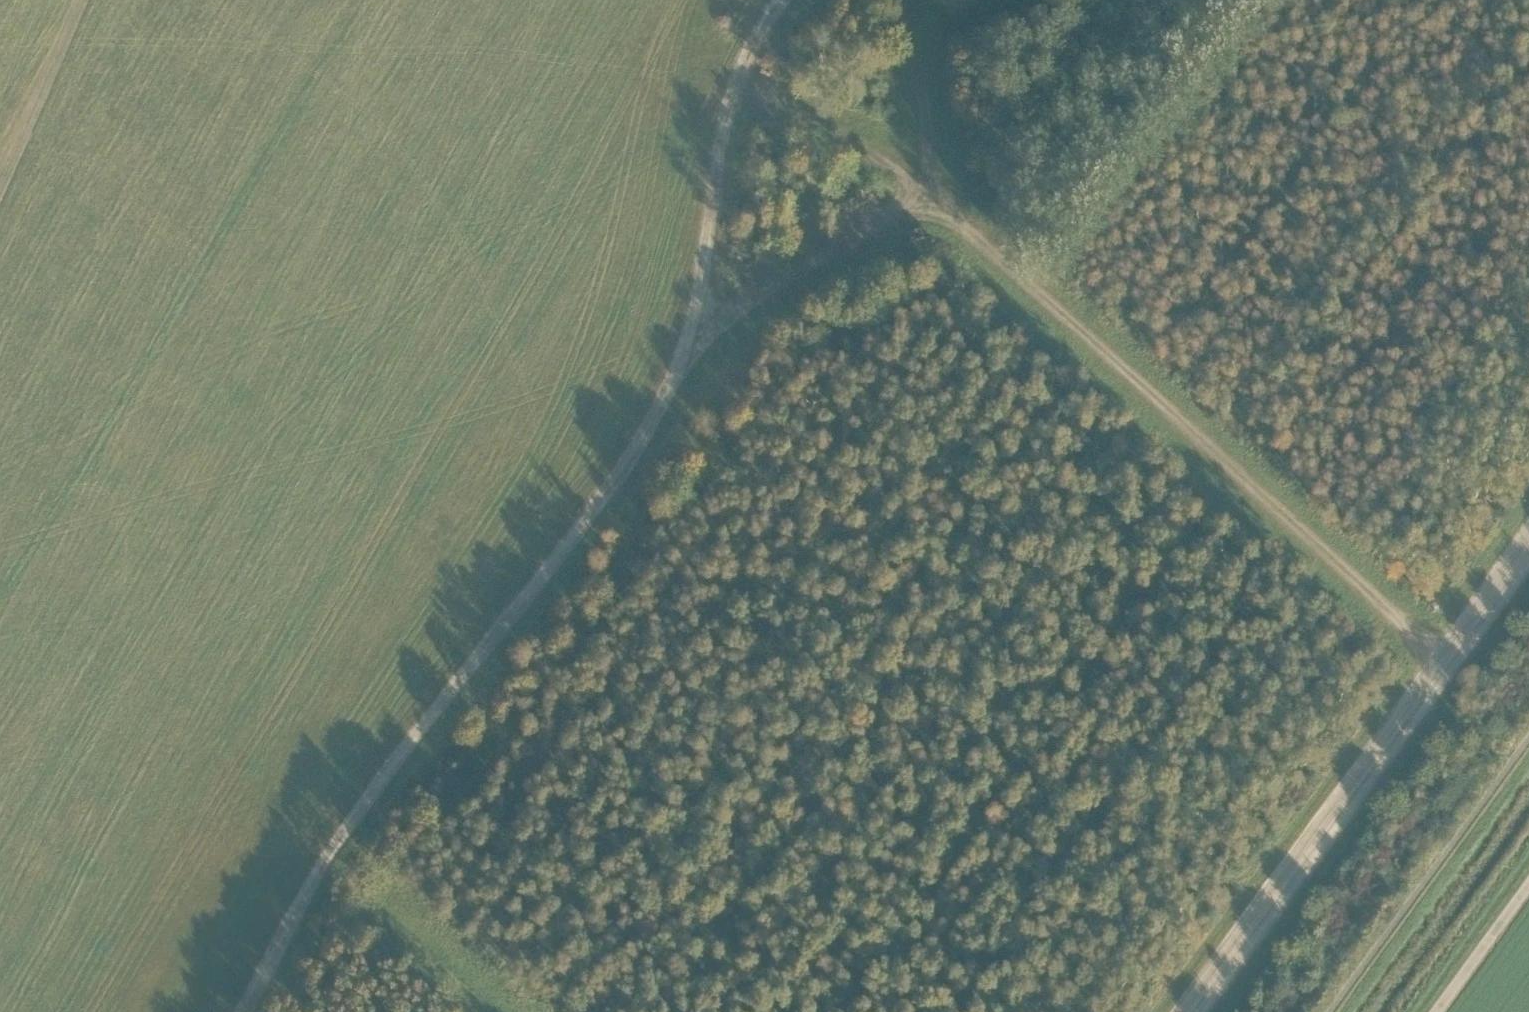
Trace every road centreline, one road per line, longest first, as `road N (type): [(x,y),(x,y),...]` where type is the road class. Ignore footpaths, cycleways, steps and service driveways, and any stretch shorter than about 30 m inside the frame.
road 1 (track): [(1528,878),(1434,1011)]

